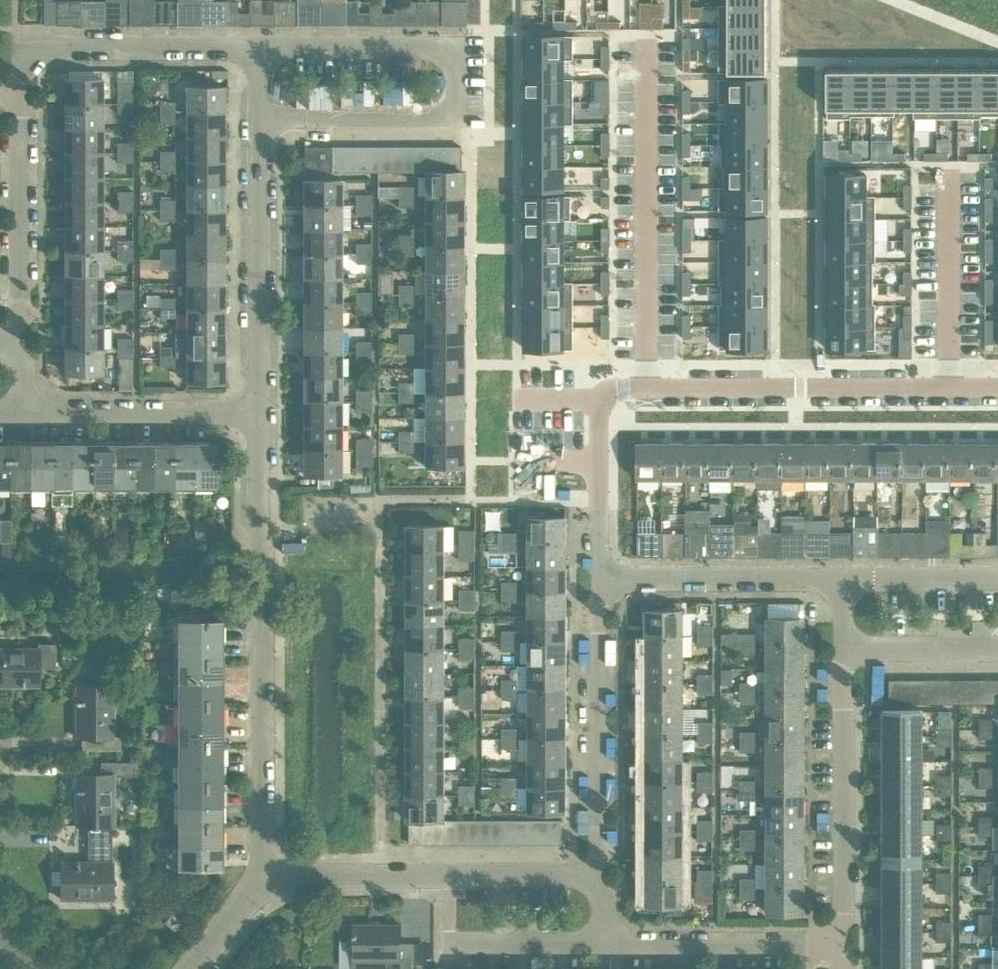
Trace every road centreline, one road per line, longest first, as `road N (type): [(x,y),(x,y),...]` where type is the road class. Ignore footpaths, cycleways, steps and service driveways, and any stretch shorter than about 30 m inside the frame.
road 1 (residential): [(2,345),(20,316),(22,50),(260,49)]
road 2 (residential): [(260,49),(459,48),(459,118),(261,118)]
road 3 (residential): [(264,876),(258,411)]
road 4 (residential): [(600,398),(646,385),(997,387)]
road 5 (residential): [(599,575),(598,878)]
road 6 (residential): [(845,946),(841,647)]
road 7 (residential): [(258,411),(261,118)]
road 8 (residential): [(599,575),(840,583)]
road 9 (residential): [(605,945),(845,946)]
road 10 (residential): [(25,410),(258,411)]
road 11 (residential): [(452,878),(452,946),(605,945)]
road 12 (residential): [(264,876),(452,878)]
road 13 (residential): [(600,398),(599,575)]
road 14 (residential): [(840,583),(997,584)]
road 15 (residential): [(997,647),(841,647)]
road 16 (residential): [(452,878),(598,878)]

